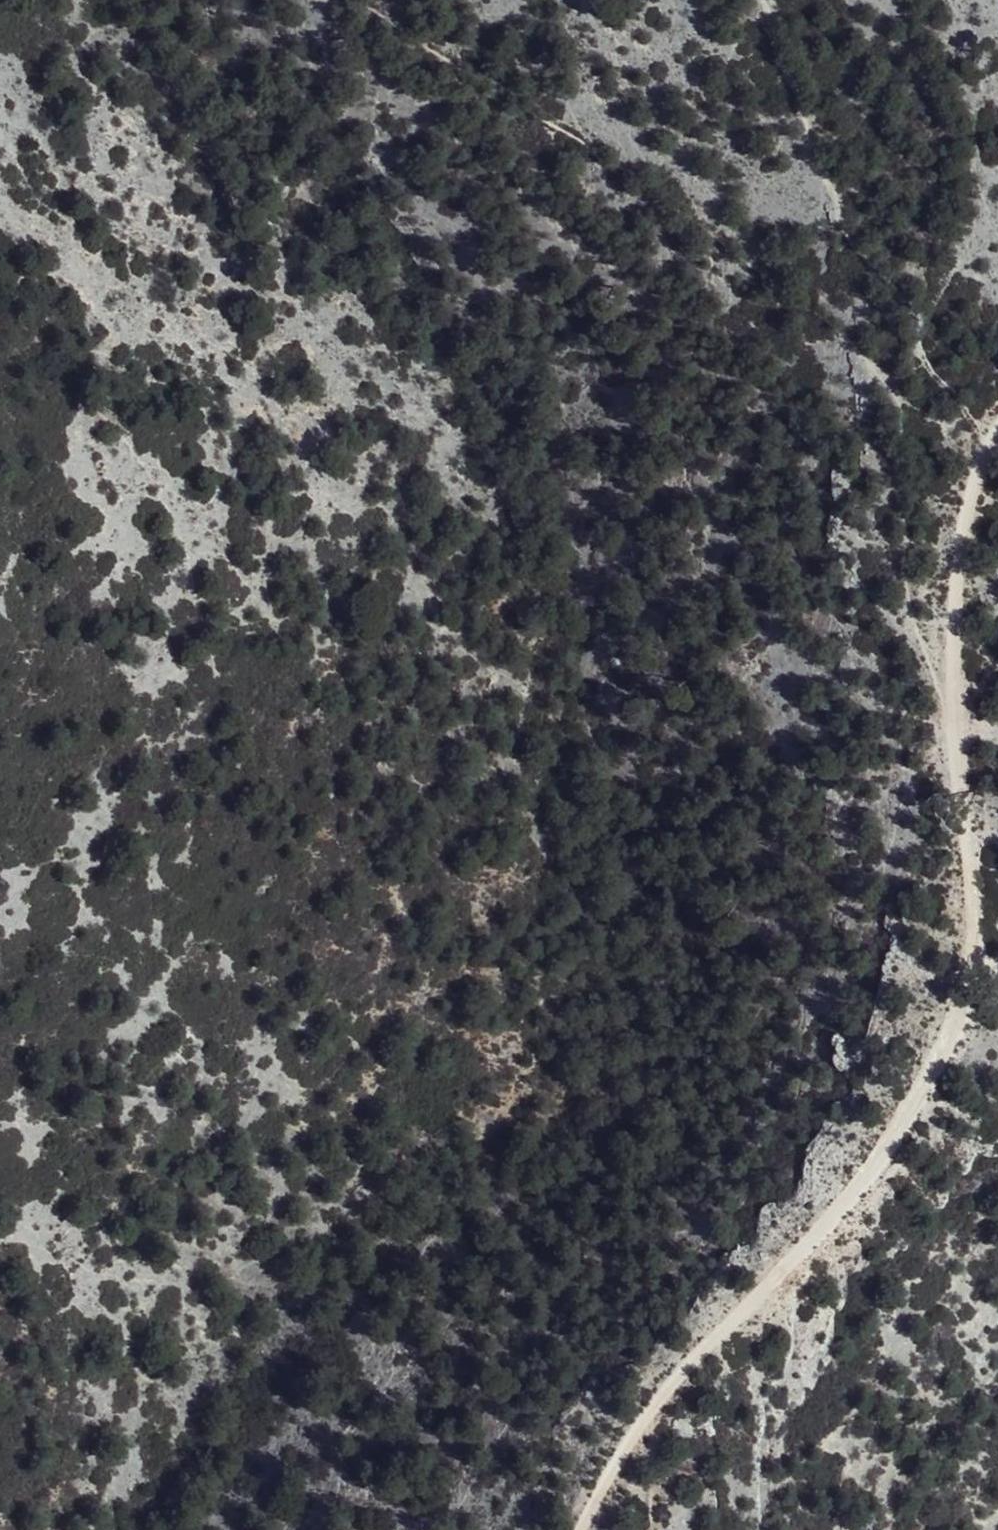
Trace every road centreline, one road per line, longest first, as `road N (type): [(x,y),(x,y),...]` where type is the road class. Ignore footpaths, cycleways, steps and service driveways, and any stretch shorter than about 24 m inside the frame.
road 1 (track): [(573,1529),(593,1489),(703,1341),(835,1208),(911,1104),(982,970),(944,664),(959,514),(997,427)]
road 2 (track): [(763,0),(810,133),(881,259),(898,340),(922,385),(991,433)]

